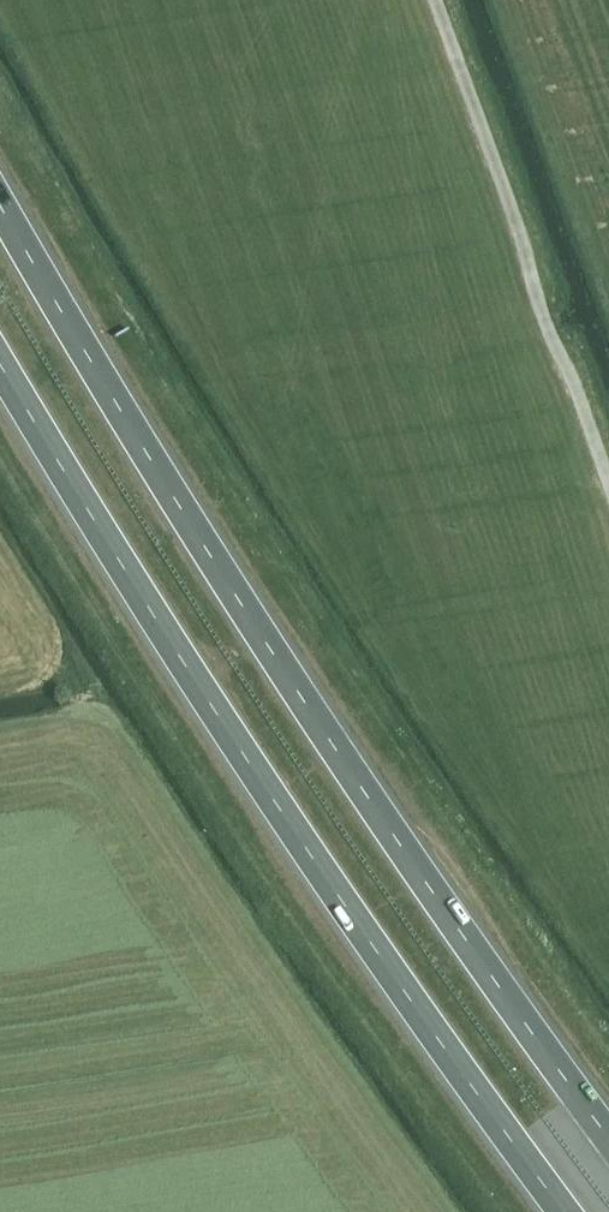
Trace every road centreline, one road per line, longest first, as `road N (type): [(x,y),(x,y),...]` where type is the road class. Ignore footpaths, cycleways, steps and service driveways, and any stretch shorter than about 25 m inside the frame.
road 1 (trunk): [(608,1140),(348,770),(0,204)]
road 2 (trunk): [(0,367),(247,760),(562,1211)]
road 3 (track): [(435,0),(608,483)]

